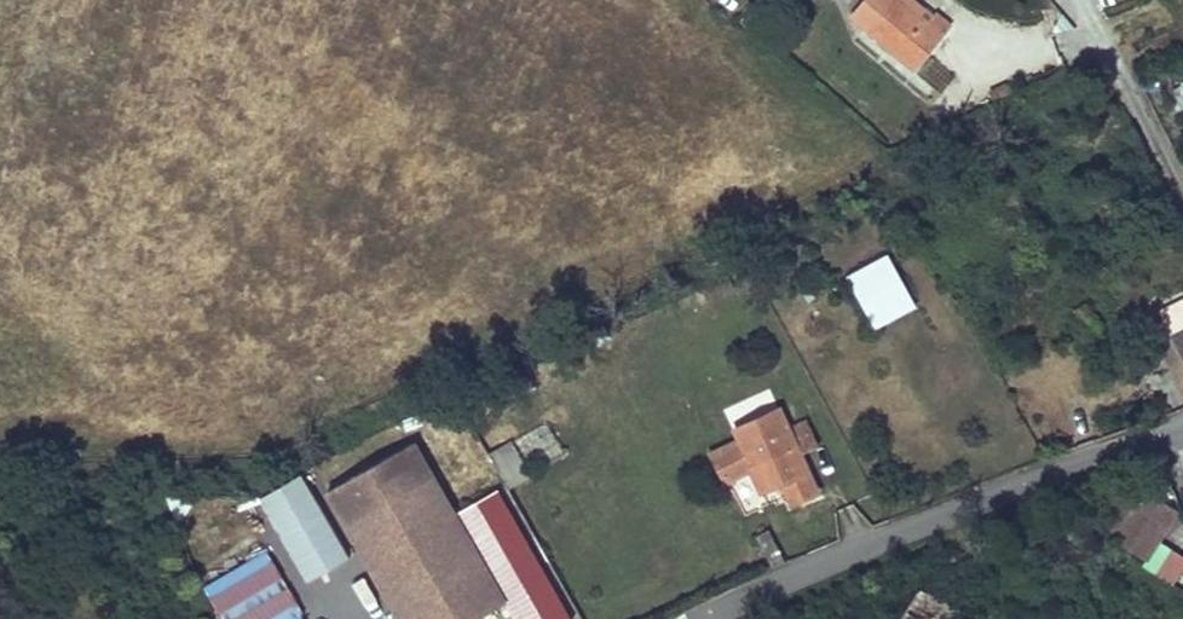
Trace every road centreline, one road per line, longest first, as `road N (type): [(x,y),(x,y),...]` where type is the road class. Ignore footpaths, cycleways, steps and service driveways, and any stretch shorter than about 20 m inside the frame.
road 1 (residential): [(697,618),(813,566),(1182,435)]

